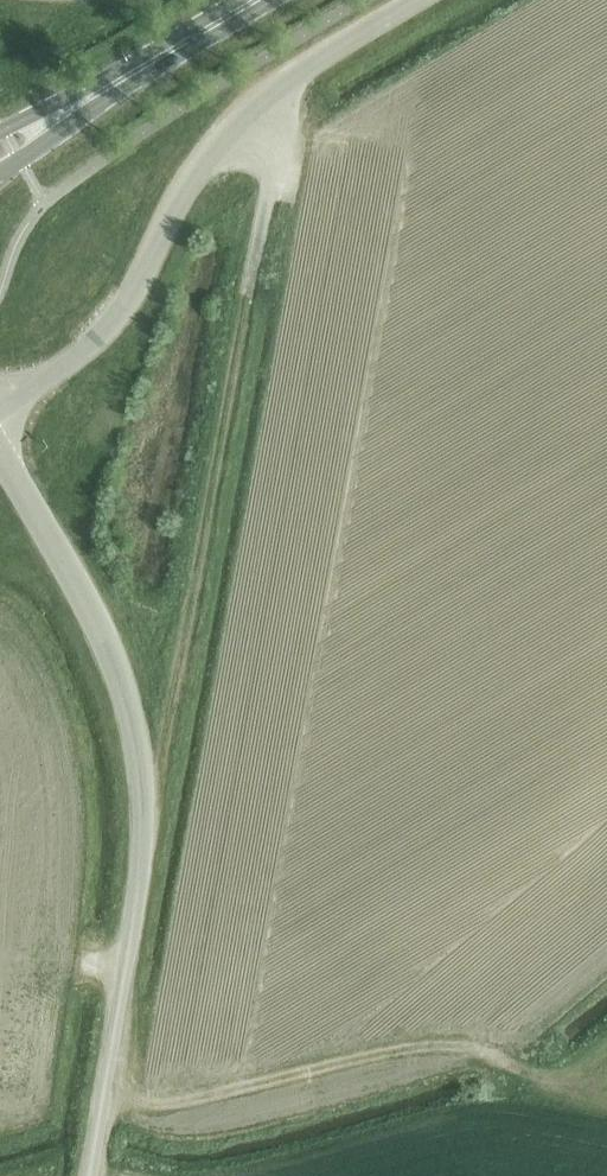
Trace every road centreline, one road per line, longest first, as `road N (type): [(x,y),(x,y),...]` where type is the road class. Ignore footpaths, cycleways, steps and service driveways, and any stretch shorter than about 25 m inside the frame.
road 1 (unclassified): [(87,1175),(146,813),(129,704),(86,604),(0,456)]
road 2 (track): [(249,302),(146,813)]
road 3 (unclassified): [(289,85),(216,151),(175,207),(121,312),(87,348),(0,408)]
road 4 (unclassified): [(289,85),(249,302)]
road 5 (primary): [(0,174),(147,68)]
road 6 (primary): [(147,68),(0,131)]
road 7 (unclassified): [(422,0),(289,85)]
road 8 (primary): [(147,68),(258,0)]

